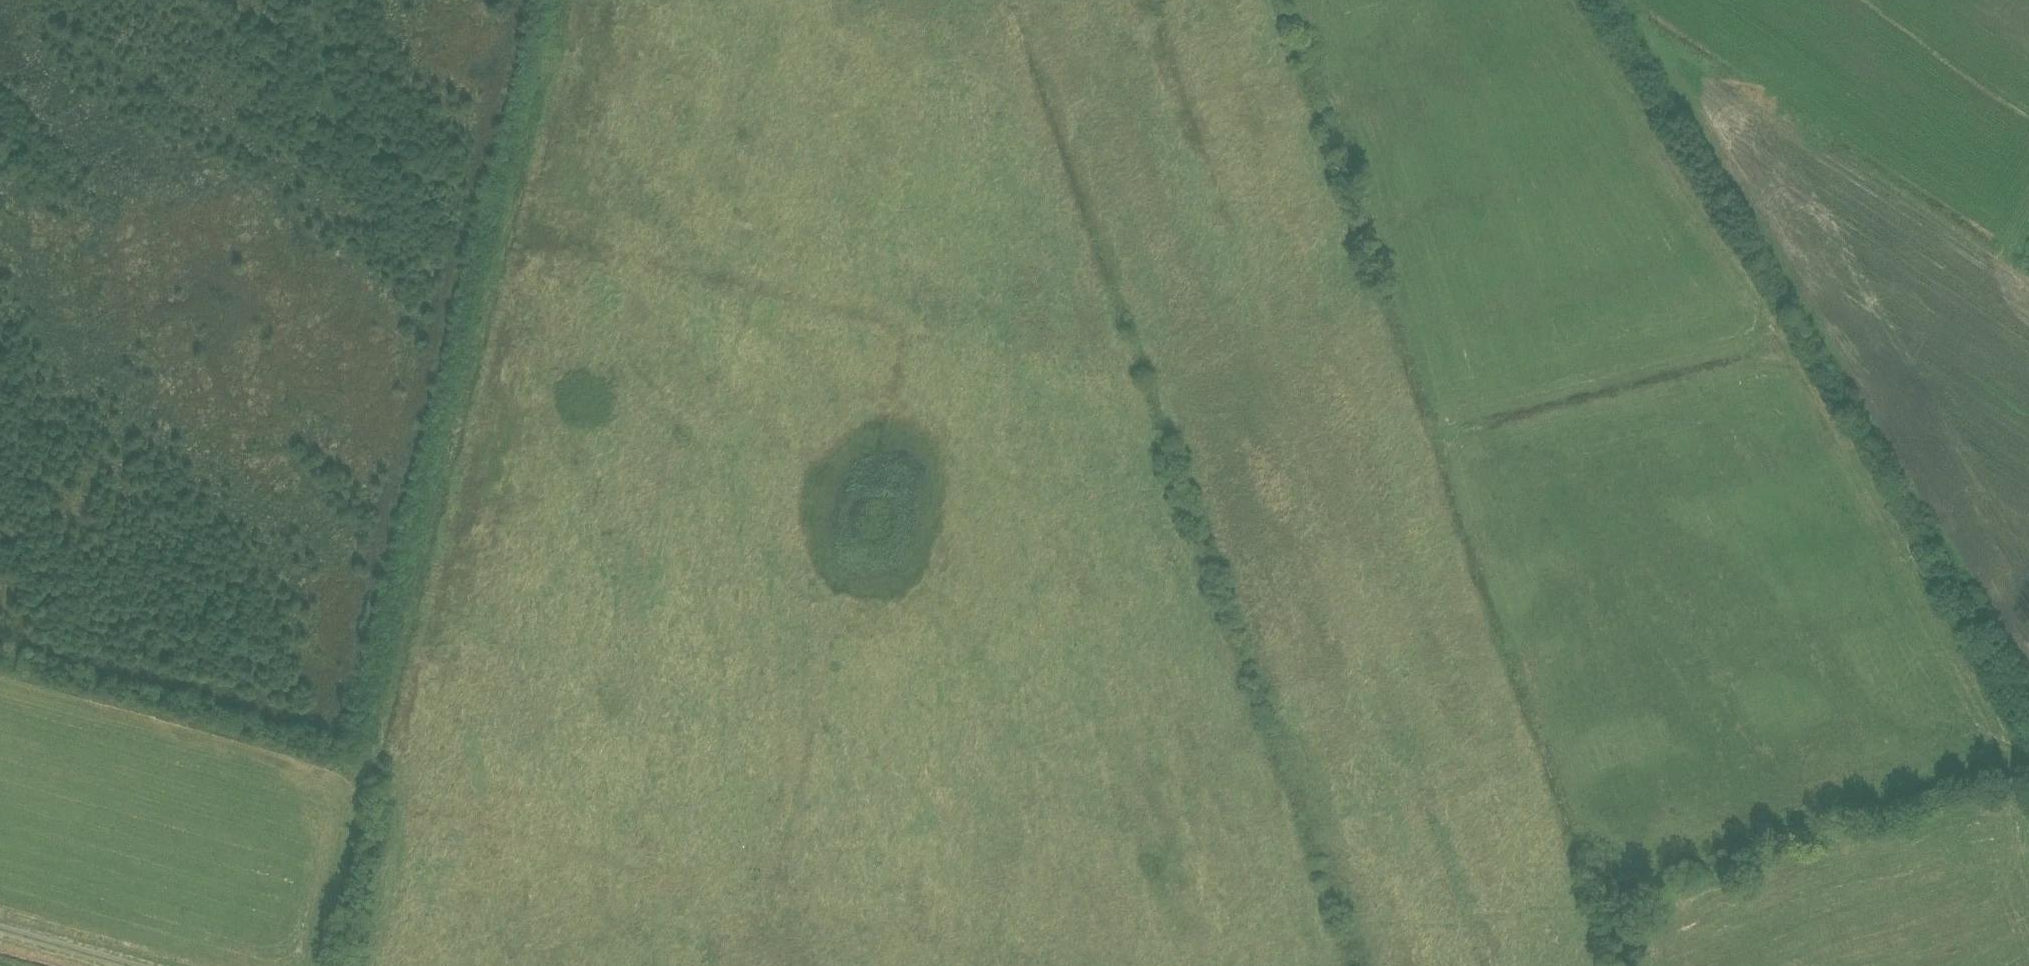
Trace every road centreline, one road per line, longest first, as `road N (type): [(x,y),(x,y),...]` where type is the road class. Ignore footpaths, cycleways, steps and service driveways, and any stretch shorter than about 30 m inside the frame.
road 1 (unclassified): [(134,965),(0,928)]

